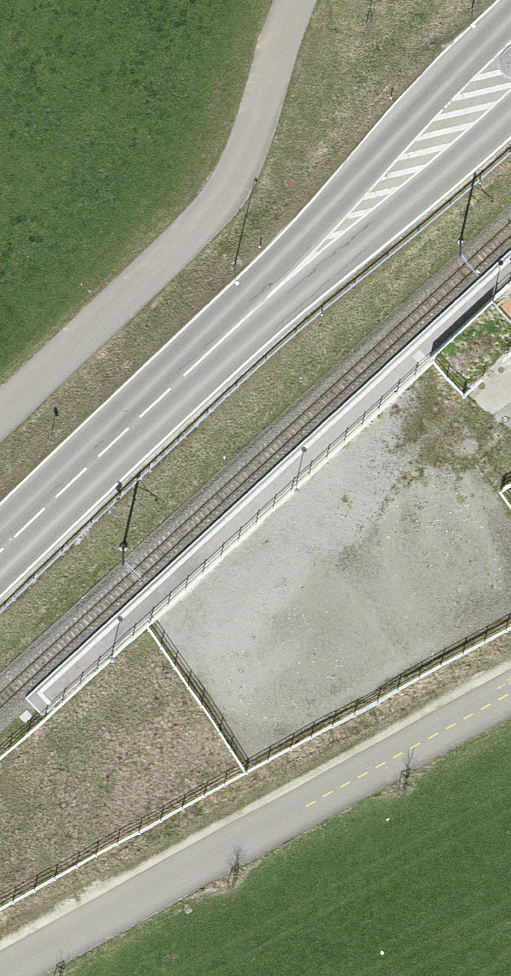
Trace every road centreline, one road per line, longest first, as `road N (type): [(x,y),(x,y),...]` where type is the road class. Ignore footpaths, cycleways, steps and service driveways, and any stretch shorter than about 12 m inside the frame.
road 1 (unclassified): [(510,687),(0,975)]
road 2 (primary): [(314,254),(0,551)]
road 3 (primary): [(510,17),(314,254)]
road 4 (primary): [(314,254),(510,109)]

